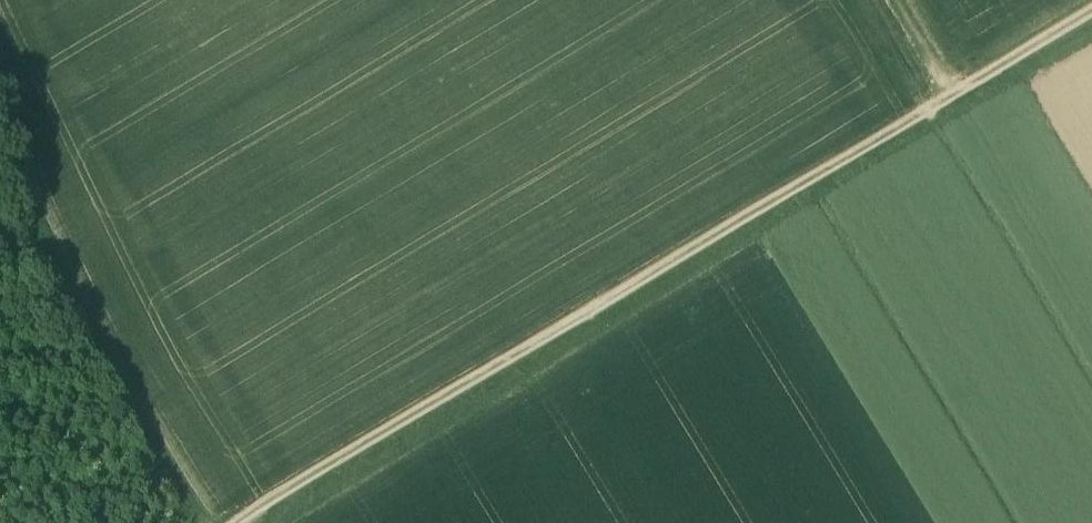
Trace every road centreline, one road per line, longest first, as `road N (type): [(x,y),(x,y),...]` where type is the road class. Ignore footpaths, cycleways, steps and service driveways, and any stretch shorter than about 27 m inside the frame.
road 1 (track): [(228,522),(1091,8)]
road 2 (track): [(68,308),(194,522)]

